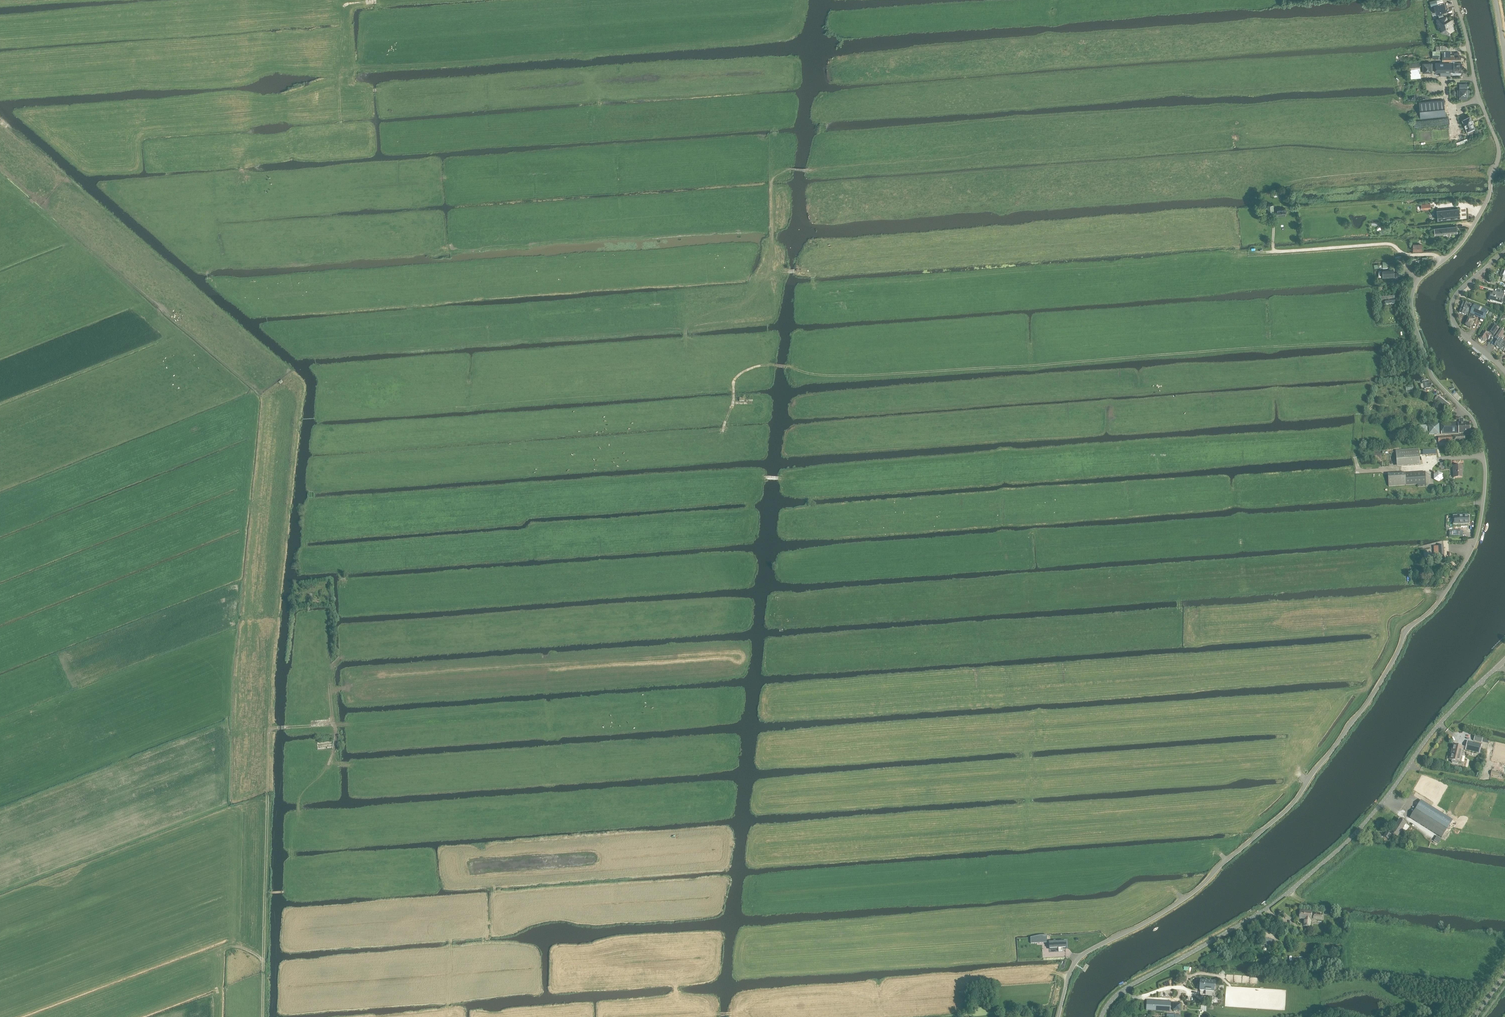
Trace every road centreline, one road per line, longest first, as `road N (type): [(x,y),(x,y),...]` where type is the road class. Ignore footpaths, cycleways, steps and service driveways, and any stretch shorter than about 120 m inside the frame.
road 1 (track): [(1418,335),(848,376),(769,366),(748,369),(733,384),(685,342),(689,321),(733,305),(782,272),(1218,235),(1229,235),(1241,254),(1275,251)]
road 2 (unclassified): [(1058,1016),(1081,956),(1177,904),(1286,811),(1384,676),(1404,631),(1438,604),(1473,543),(1484,459),(1474,421),(1429,371),(1411,298),(1486,206),(1498,156),(1455,0)]
road 3 (unclassified): [(1102,1016),(1122,992),(1274,904),(1348,842),(1445,717),(1504,657)]
road 4 (track): [(340,69),(755,36),(782,26),(792,0)]
road 5 (track): [(262,1016),(269,733),(335,725),(331,668),(345,656)]
road 6 (track): [(449,1016),(452,934),(493,924),(499,915),(493,884),(265,893)]
road 7 (track): [(727,1014),(946,979),(1069,977)]
road 8 (track): [(1492,171),(1318,178),(1288,189)]
road 9 (track): [(1273,247),(1387,243),(1443,261)]
road 10 (track): [(339,88),(337,134),(244,159),(243,189)]
road 11 (unclassified): [(1504,372),(1457,326),(1451,310),(1467,281),(1504,251)]
road 12 (track): [(373,0),(348,4),(341,13),(339,81),(339,88),(372,90)]

